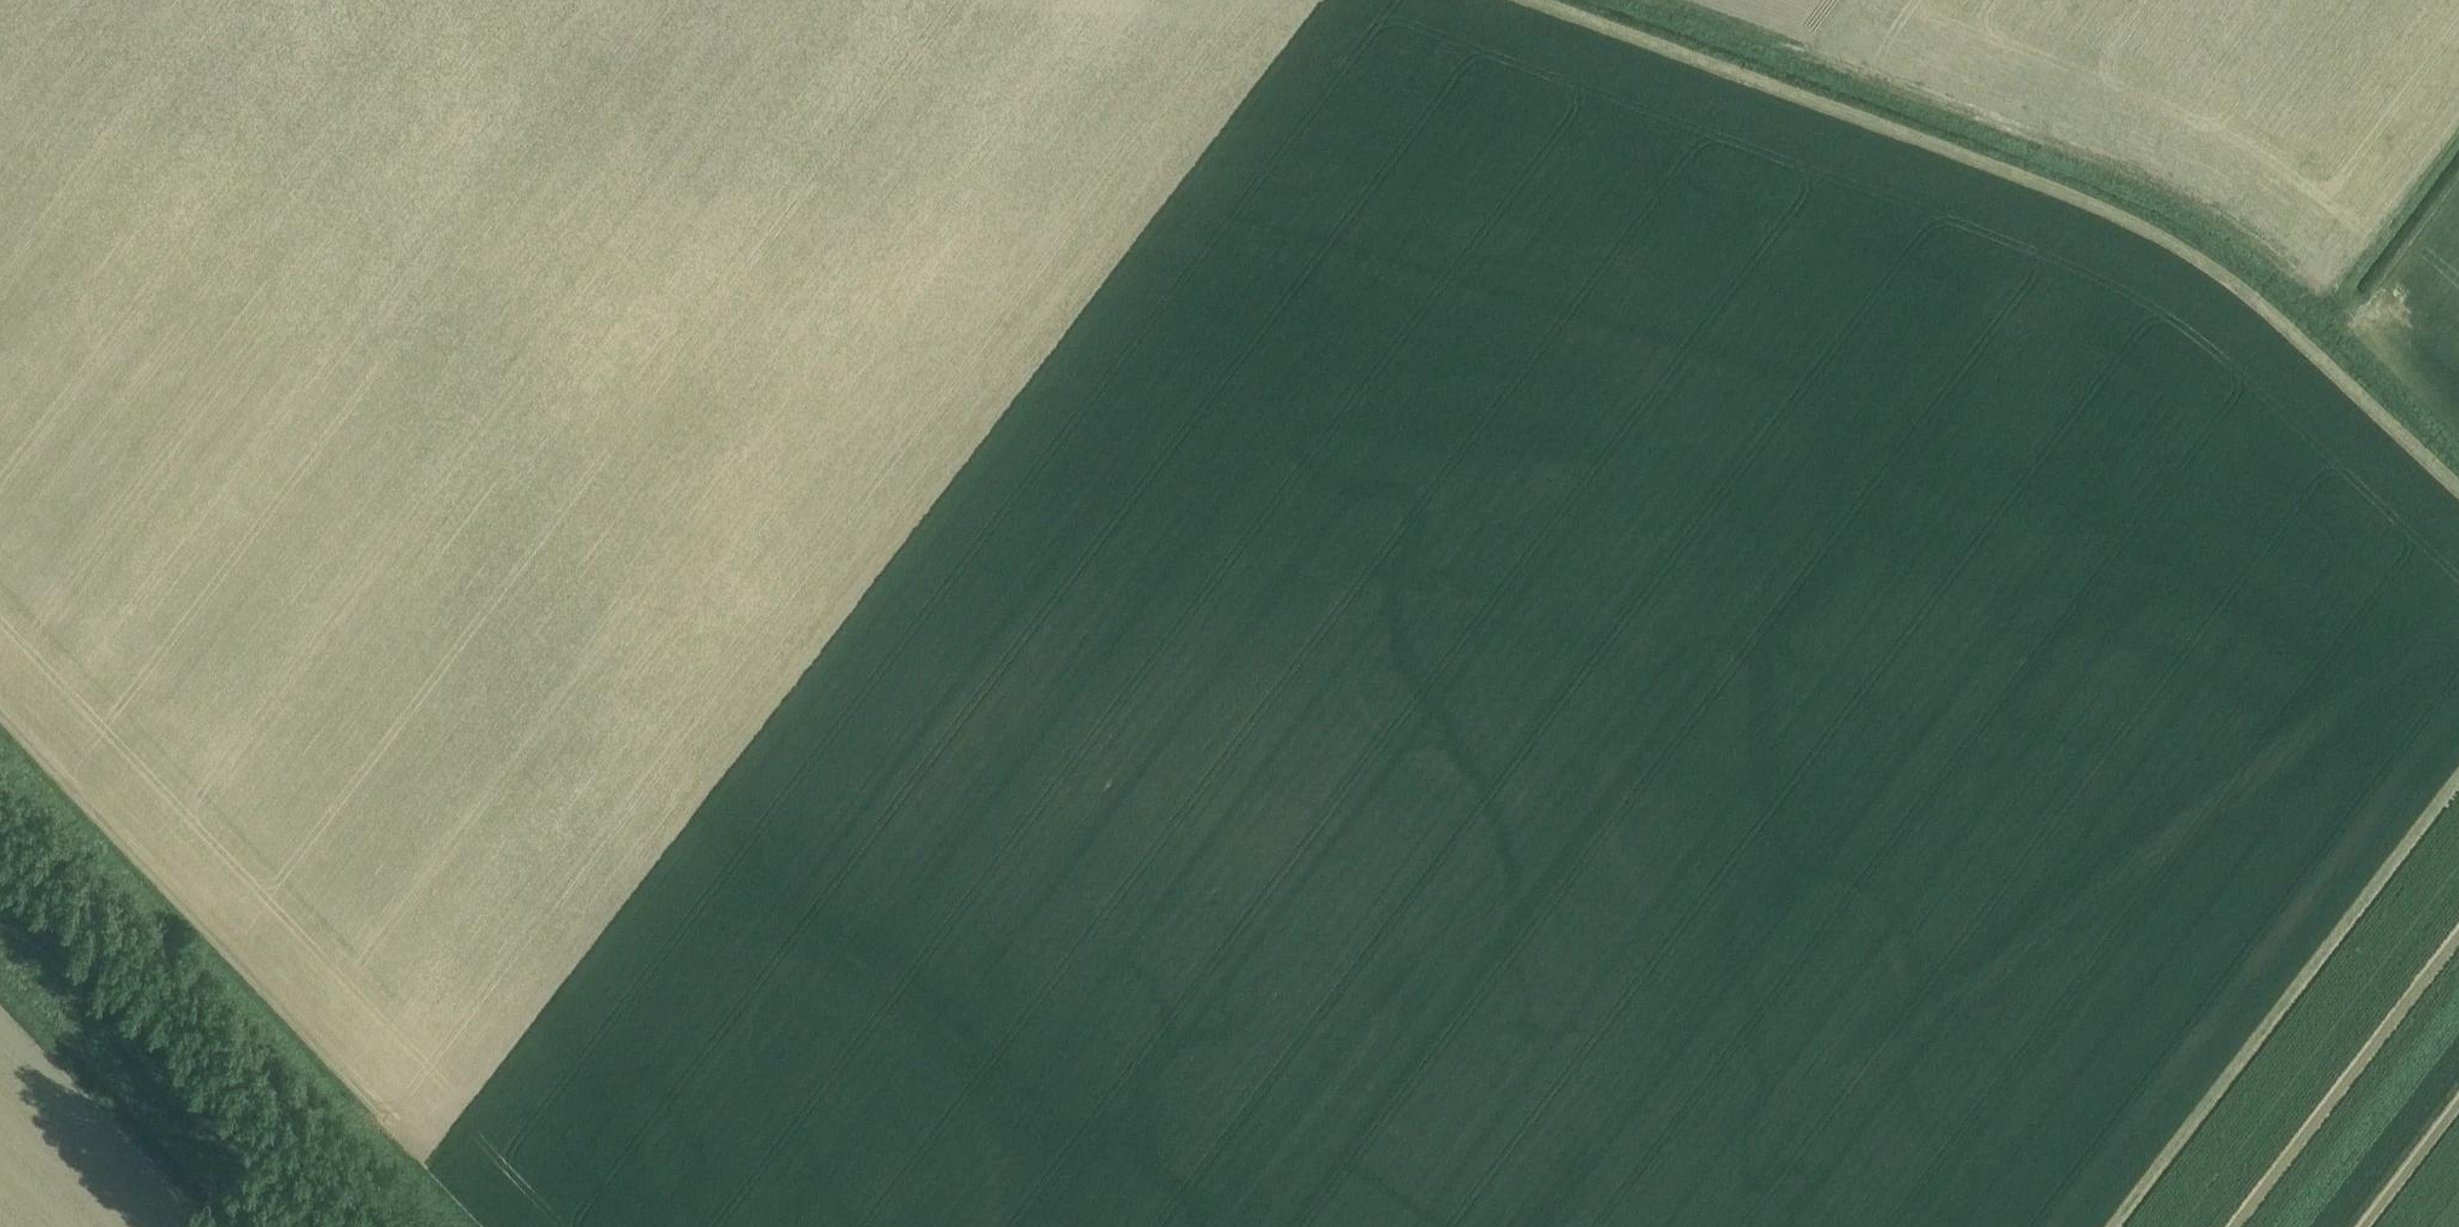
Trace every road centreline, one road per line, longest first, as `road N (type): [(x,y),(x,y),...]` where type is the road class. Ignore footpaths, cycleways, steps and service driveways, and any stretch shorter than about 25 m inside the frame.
road 1 (unclassified): [(382,1226),(0,832)]

